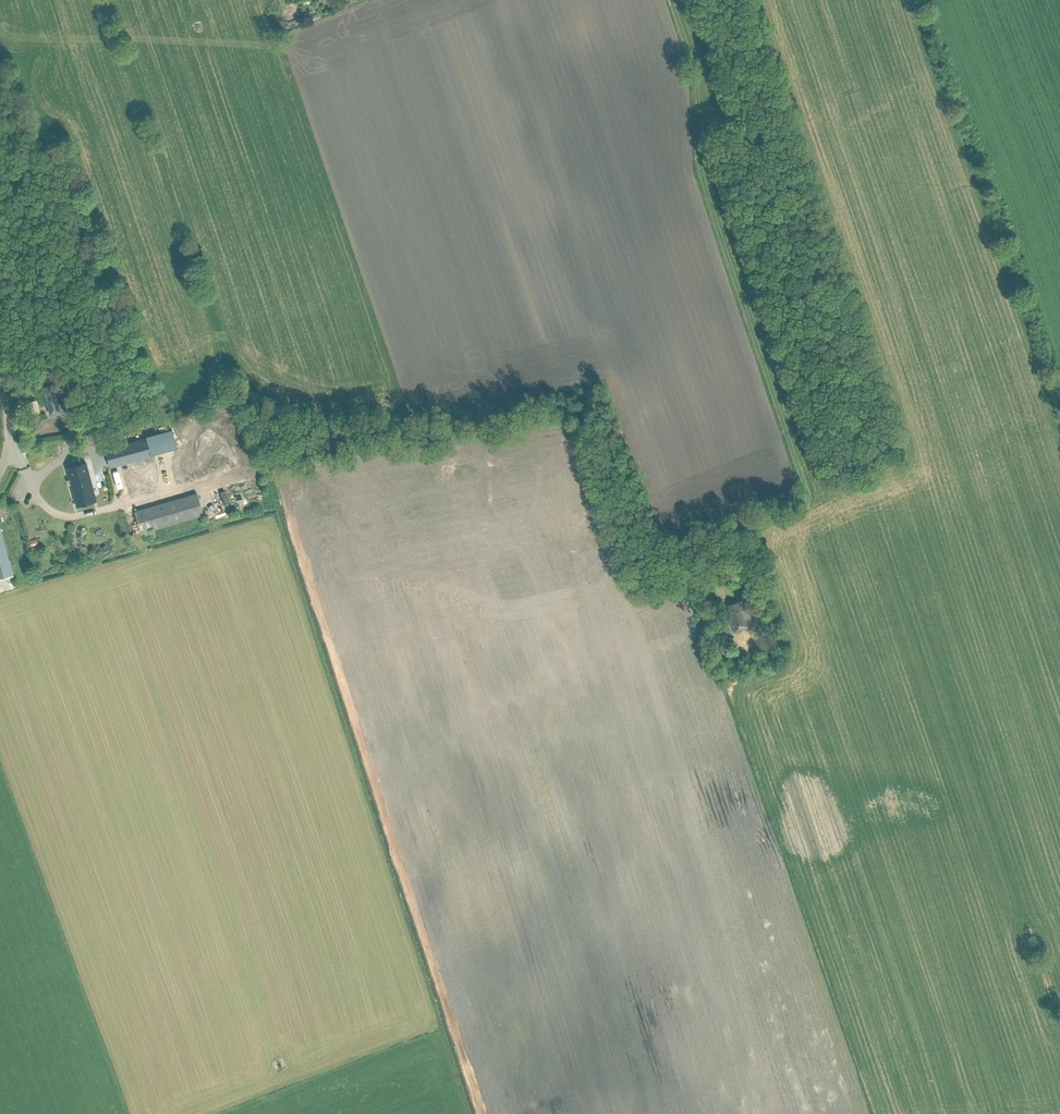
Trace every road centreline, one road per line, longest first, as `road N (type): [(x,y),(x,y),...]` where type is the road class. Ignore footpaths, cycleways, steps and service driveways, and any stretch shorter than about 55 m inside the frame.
road 1 (track): [(672,0),(696,61),(698,158),(812,500),(776,538),(776,560),(744,580)]

